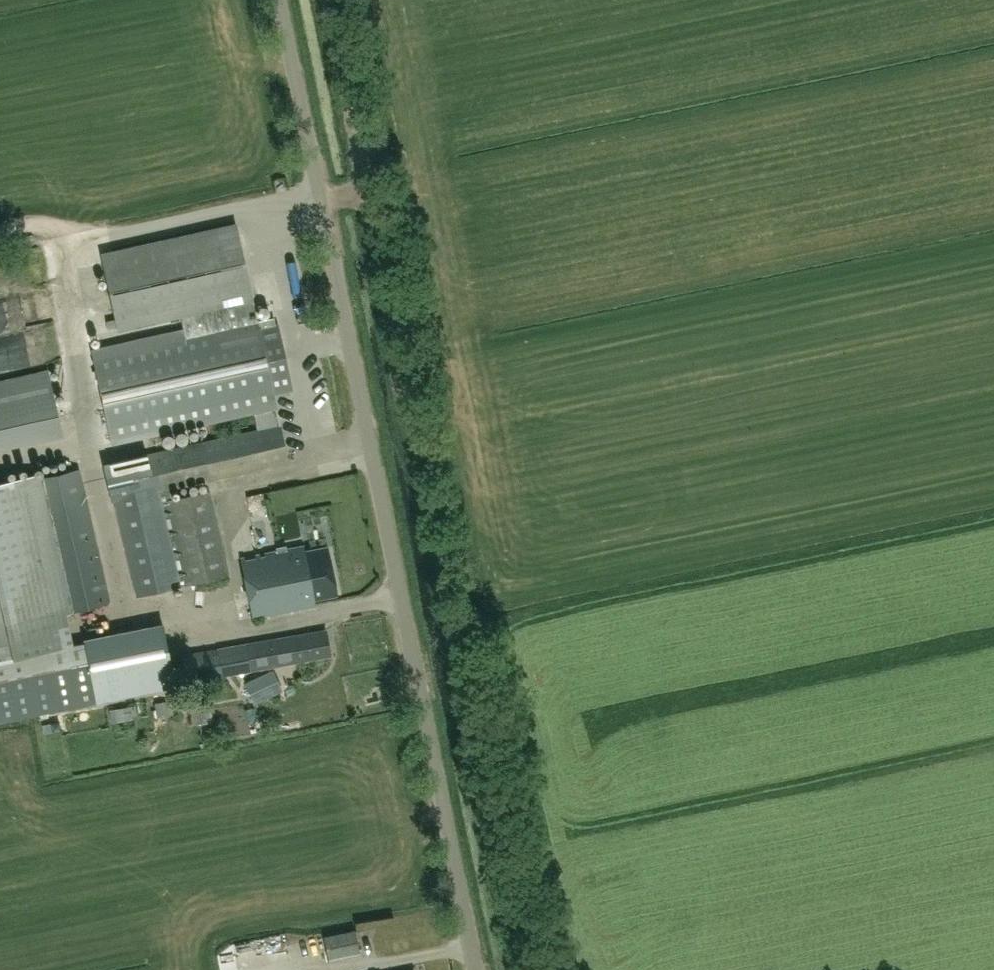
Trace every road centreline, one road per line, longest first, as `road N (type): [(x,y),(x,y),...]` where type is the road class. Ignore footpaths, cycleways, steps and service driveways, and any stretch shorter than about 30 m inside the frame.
road 1 (unclassified): [(474,969),(272,0)]

